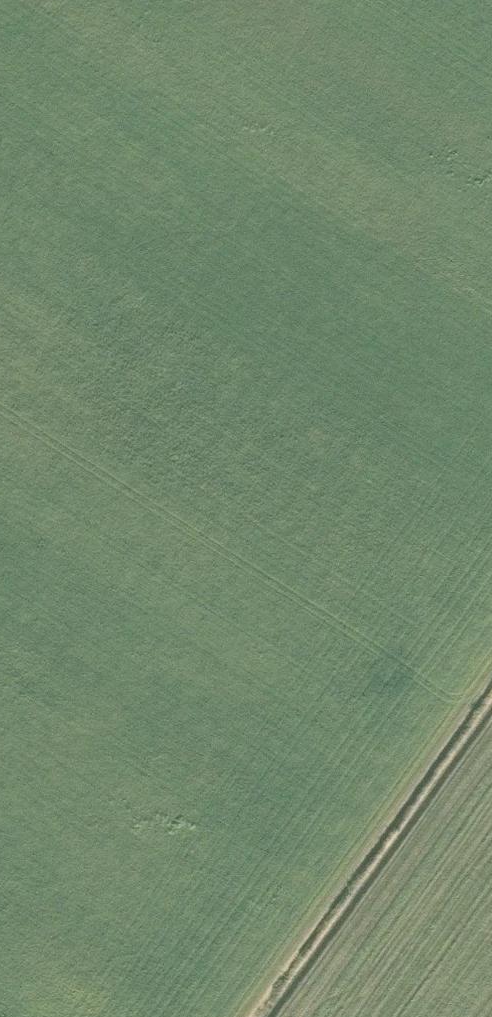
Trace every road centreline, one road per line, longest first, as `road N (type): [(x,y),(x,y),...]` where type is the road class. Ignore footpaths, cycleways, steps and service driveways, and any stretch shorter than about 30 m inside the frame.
road 1 (track): [(243,1016),(491,672)]

